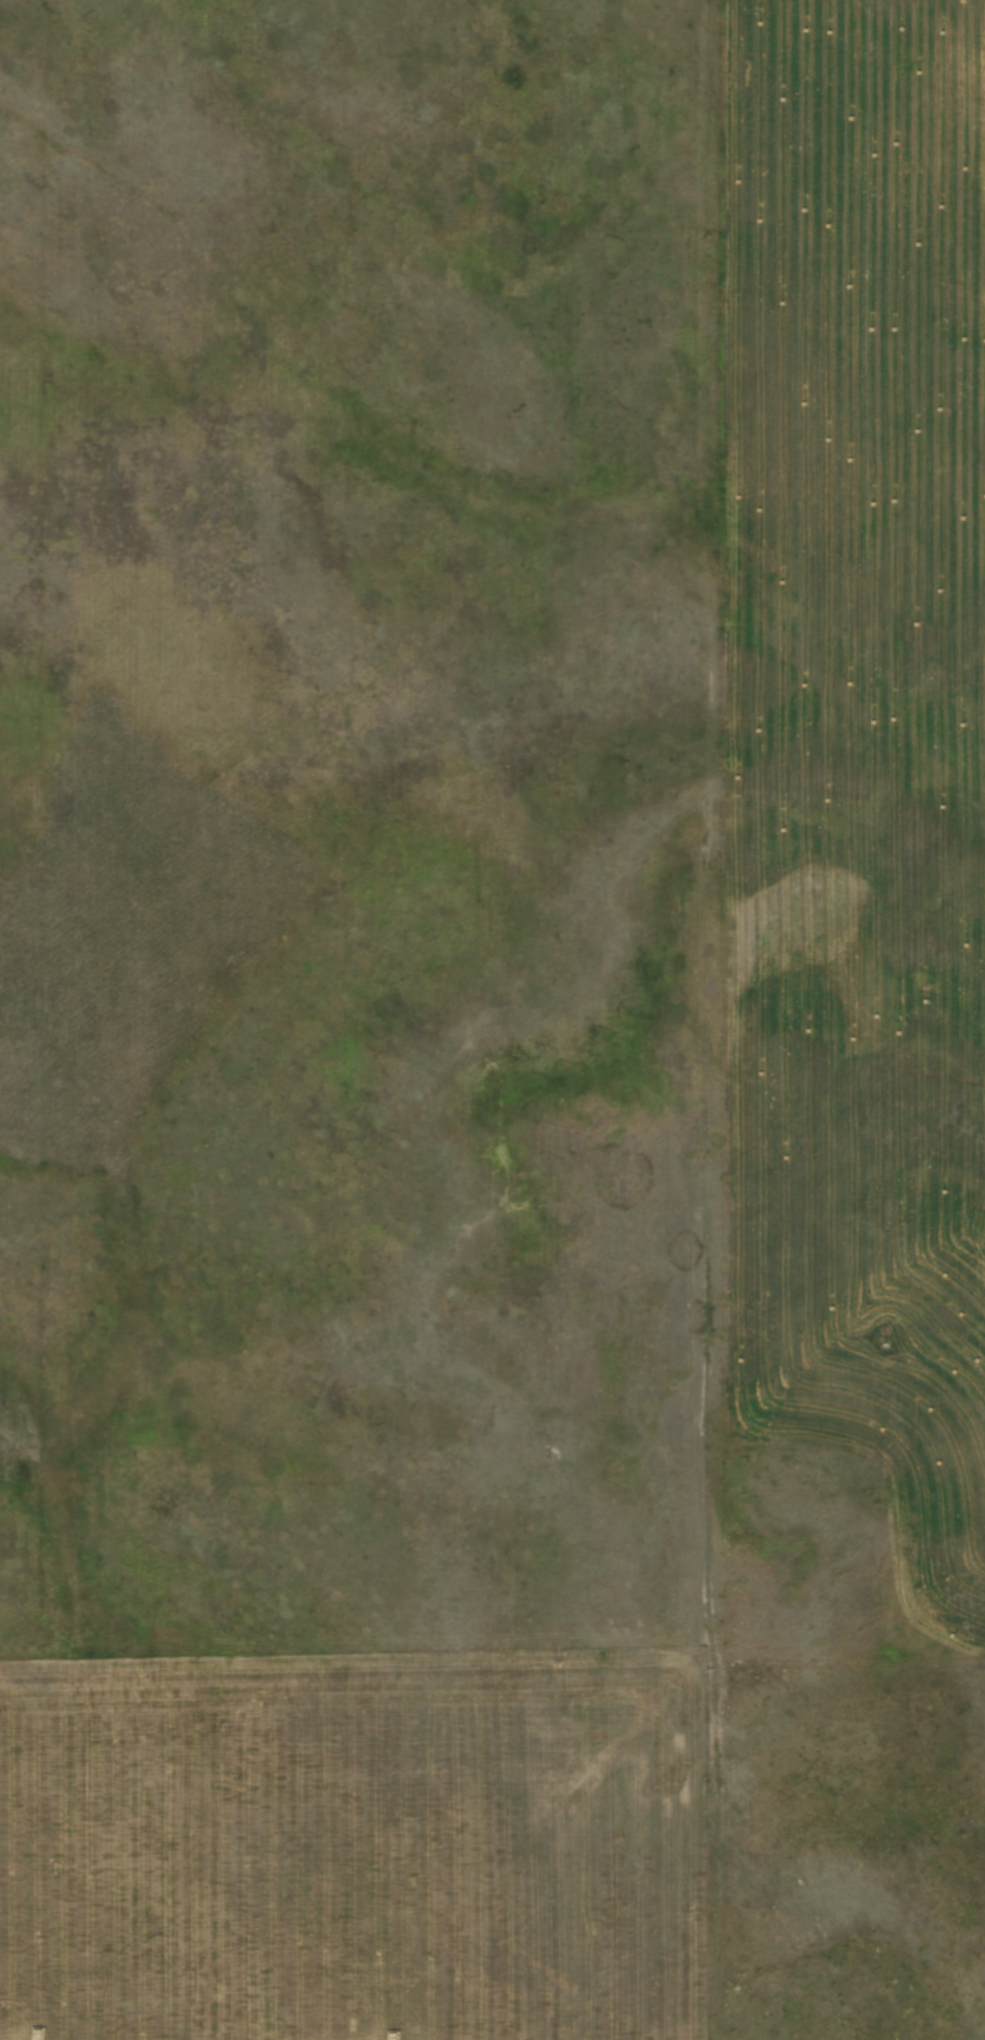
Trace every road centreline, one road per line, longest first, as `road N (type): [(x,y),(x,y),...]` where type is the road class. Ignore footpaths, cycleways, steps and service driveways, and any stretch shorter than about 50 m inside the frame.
road 1 (track): [(720,1658),(707,1527),(721,0)]

